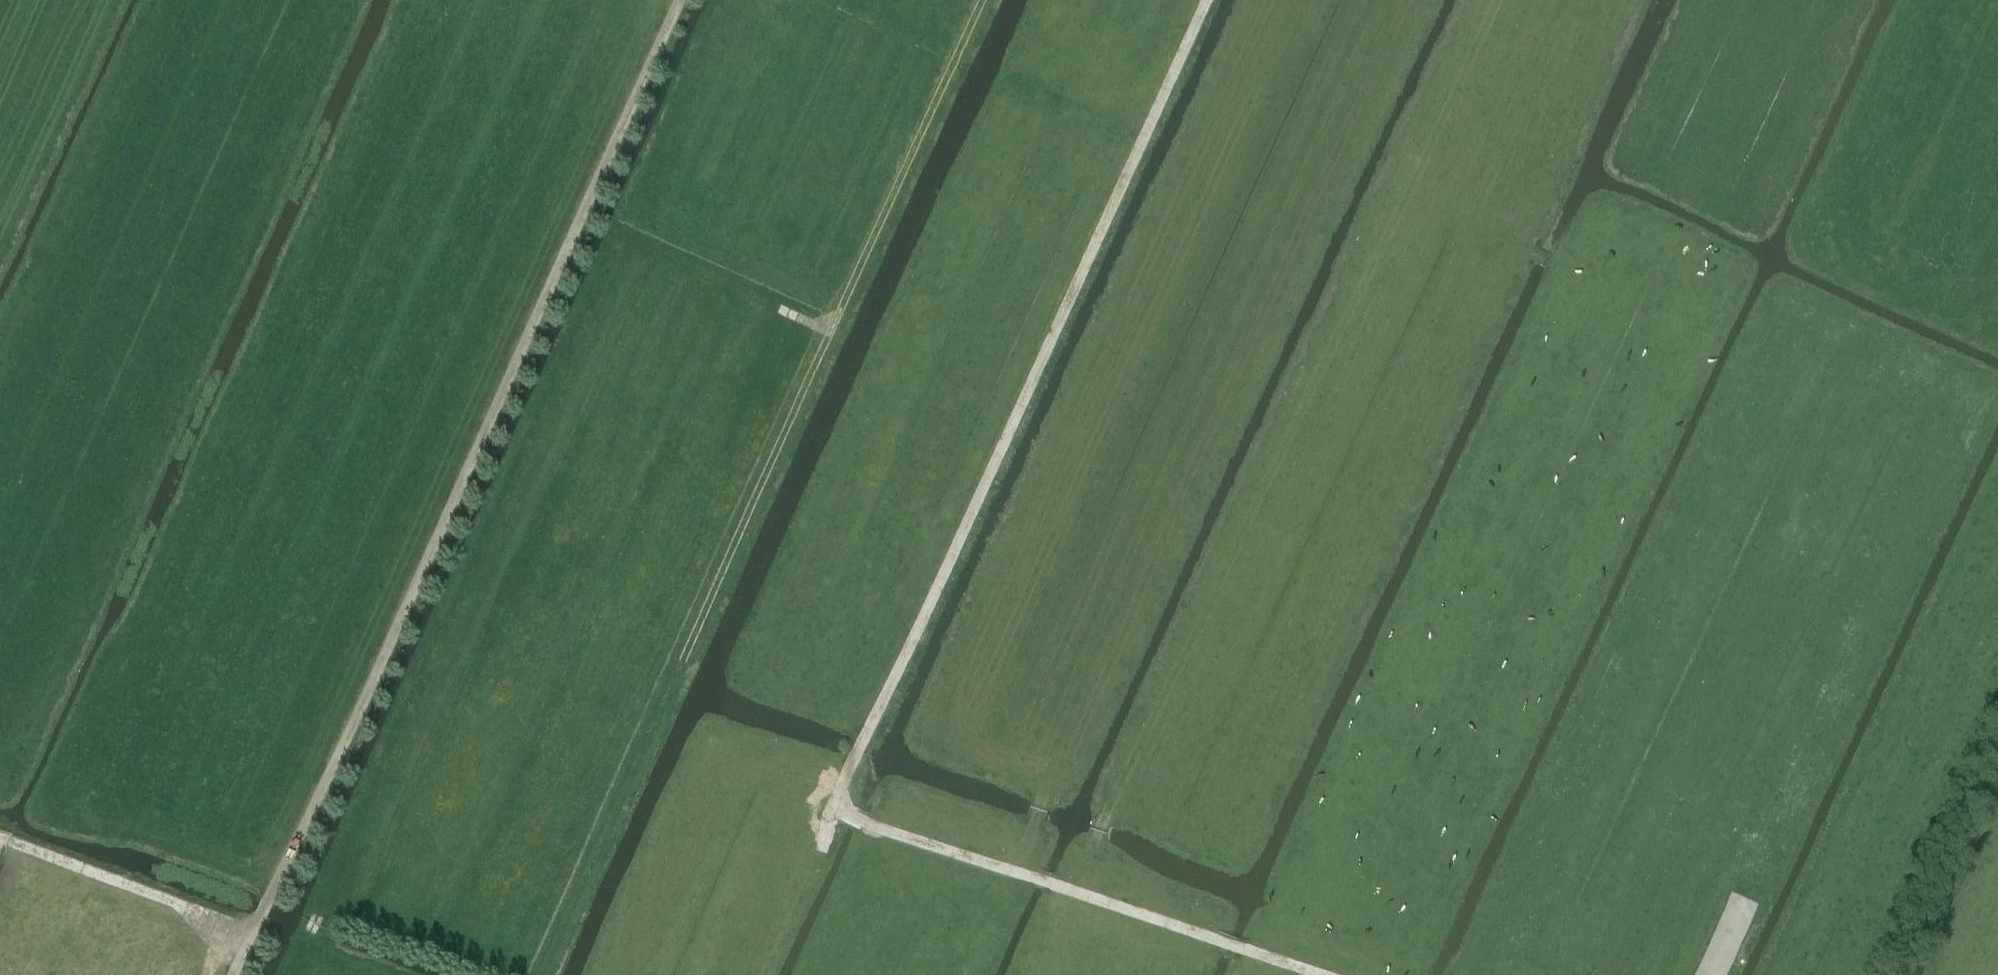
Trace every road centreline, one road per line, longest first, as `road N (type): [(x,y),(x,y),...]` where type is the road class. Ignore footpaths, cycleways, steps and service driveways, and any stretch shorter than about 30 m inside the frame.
road 1 (track): [(1276,974),(865,846),(837,801),(1233,0)]
road 2 (track): [(233,974),(709,0)]
road 3 (track): [(840,356),(1000,0)]
road 4 (track): [(252,935),(12,842)]

